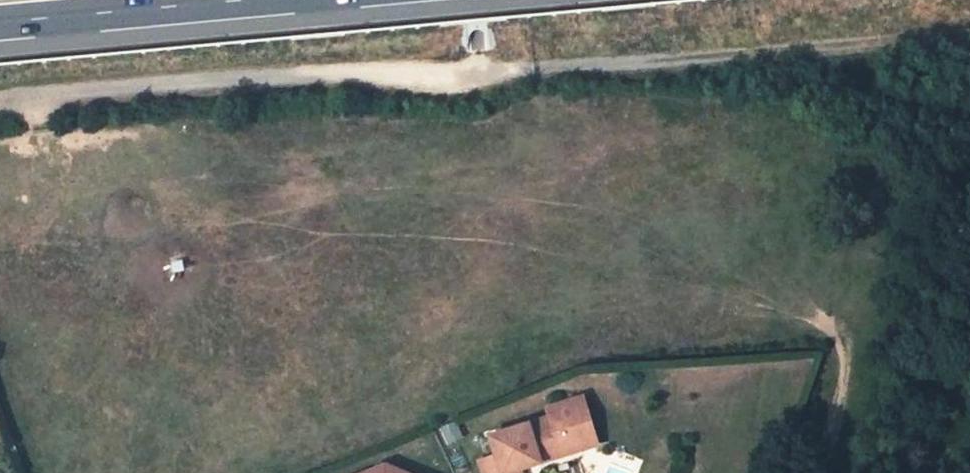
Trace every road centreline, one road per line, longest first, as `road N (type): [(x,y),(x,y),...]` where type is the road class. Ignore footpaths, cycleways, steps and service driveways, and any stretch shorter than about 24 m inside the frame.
road 1 (unclassified): [(472,0),(482,77),(969,34)]
road 2 (motorway): [(0,18),(189,0)]

